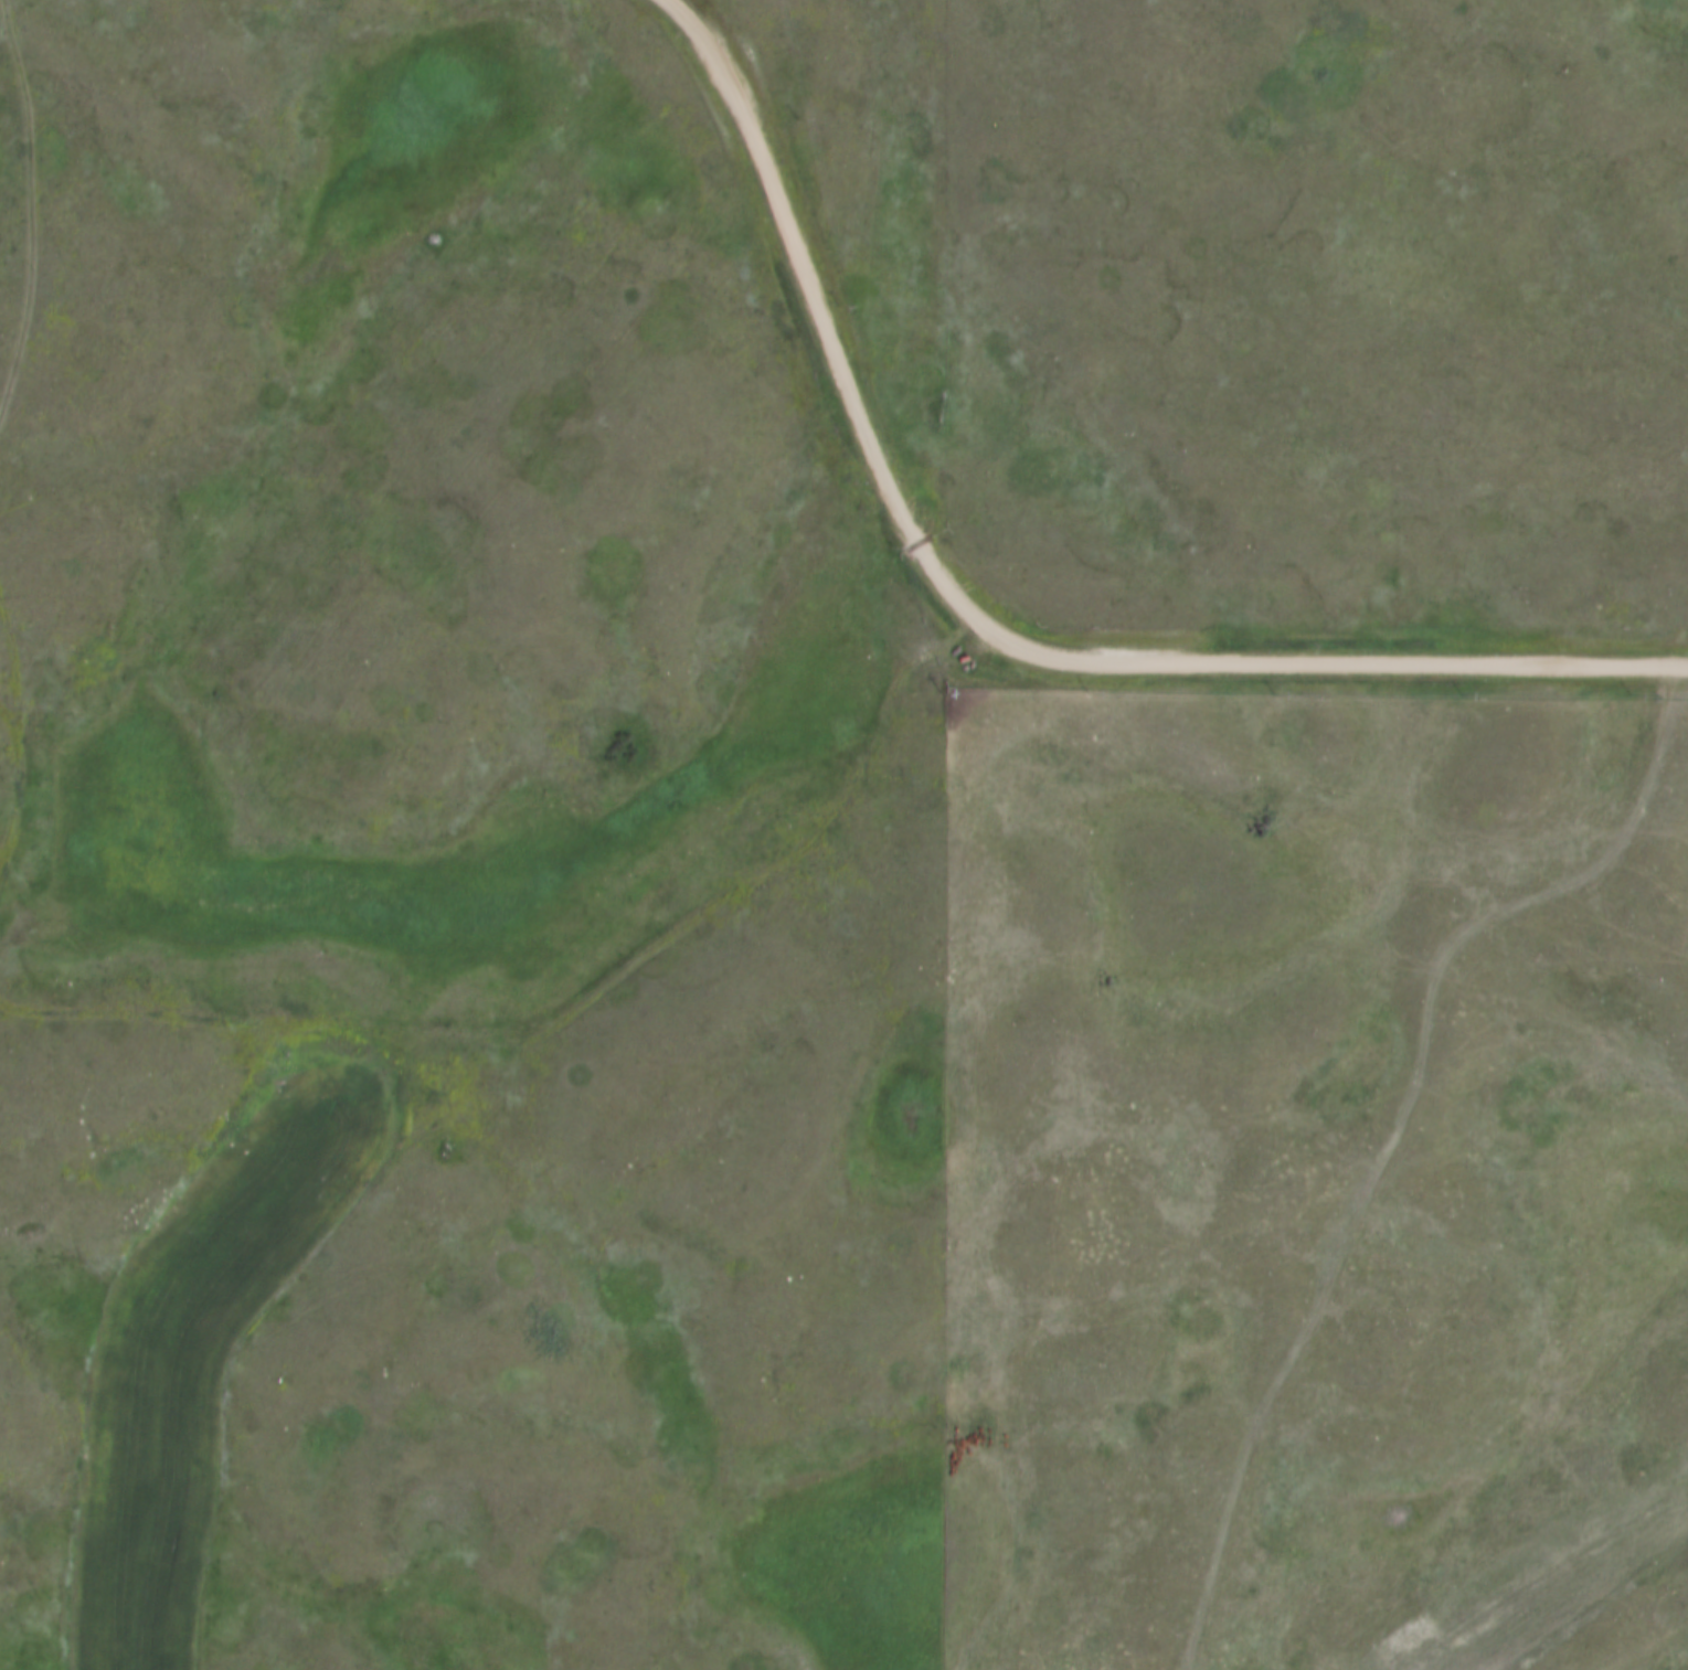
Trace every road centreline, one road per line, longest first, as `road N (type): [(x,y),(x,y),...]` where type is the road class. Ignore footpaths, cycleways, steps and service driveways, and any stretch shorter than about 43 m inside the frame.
road 1 (track): [(1687,658),(1609,652),(1535,662),(943,648),(911,666),(893,691),(856,786),(805,851),(692,919),(574,1014),(530,1038),(407,1040),(330,1027),(41,1014),(0,999)]
road 2 (track): [(0,417),(35,277),(31,93),(6,0)]
road 3 (track): [(0,880),(24,774),(15,650),(0,594)]

